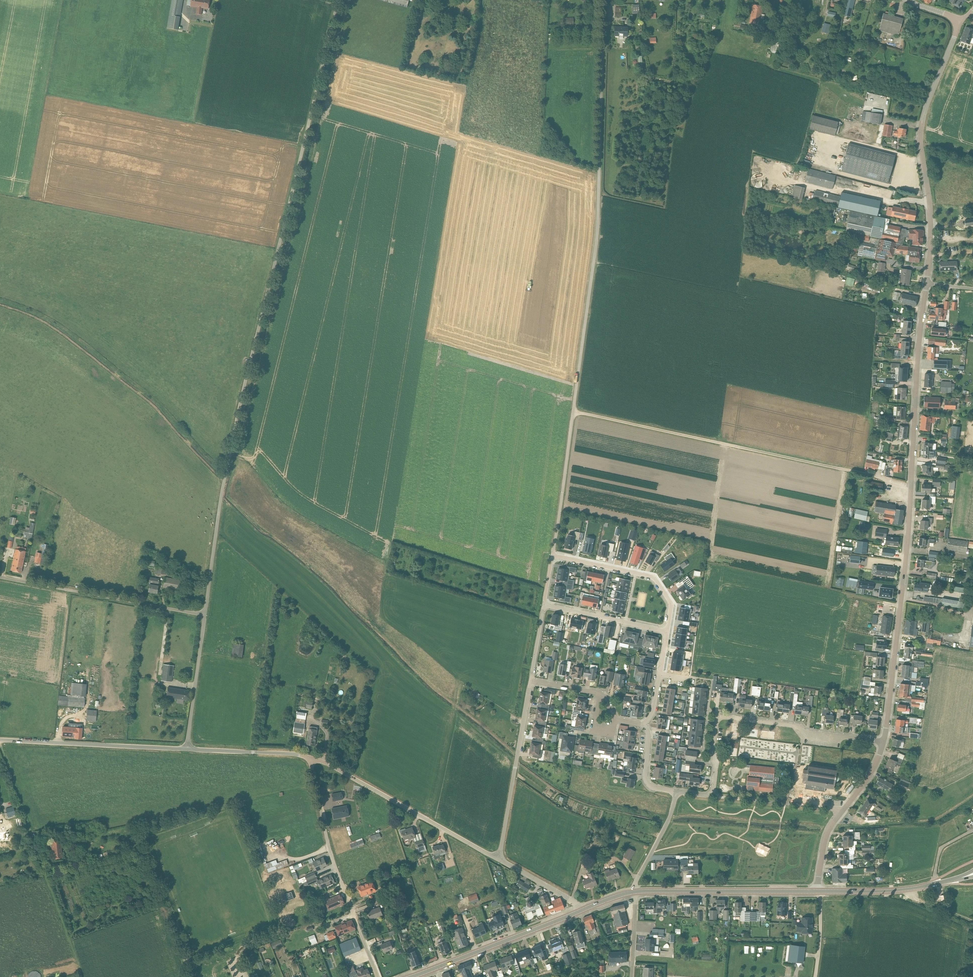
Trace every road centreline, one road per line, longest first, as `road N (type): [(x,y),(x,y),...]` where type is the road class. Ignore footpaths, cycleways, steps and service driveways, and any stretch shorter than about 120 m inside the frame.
road 1 (unclassified): [(205,615),(240,407),(338,0)]
road 2 (unclassified): [(553,554),(593,250),(603,0)]
road 3 (tertiary): [(884,741),(924,282)]
road 4 (track): [(573,412),(912,491)]
road 5 (tertiary): [(924,282),(929,222),(919,131),(960,20)]
road 6 (residential): [(711,796),(718,713),(884,741)]
road 7 (track): [(82,976),(0,739)]
road 8 (residential): [(378,976),(328,842),(309,757)]
road 9 (unclassified): [(500,860),(309,757)]
road 10 (unclassified): [(205,615),(0,577)]
road 11 (unclassified): [(187,749),(0,739)]
road 12 (primary): [(410,976),(584,909)]
road 13 (primary): [(636,891),(820,893)]
road 14 (unclassified): [(500,860),(530,681)]
road 15 (residential): [(667,631),(671,603),(654,578),(553,554)]
road 16 (unclassified): [(187,749),(205,615)]
road 17 (primary): [(820,893),(953,881)]
road 18 (residential): [(843,810),(711,796)]
road 19 (residential): [(667,631),(544,605)]
road 20 (unclassified): [(309,757),(187,749)]

